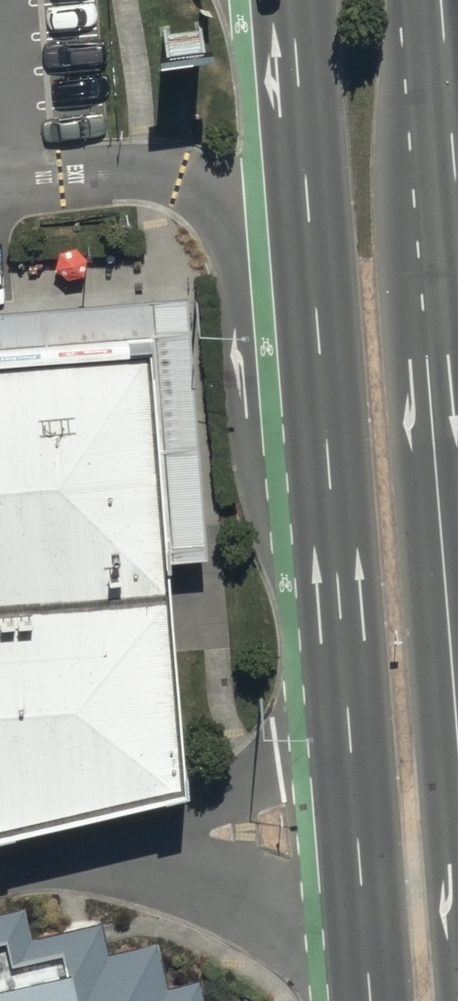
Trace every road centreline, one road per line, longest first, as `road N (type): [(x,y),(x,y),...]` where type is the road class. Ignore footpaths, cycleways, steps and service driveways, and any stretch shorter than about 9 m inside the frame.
road 1 (secondary): [(371,1000),(291,0)]
road 2 (secondary): [(441,0),(457,206)]

